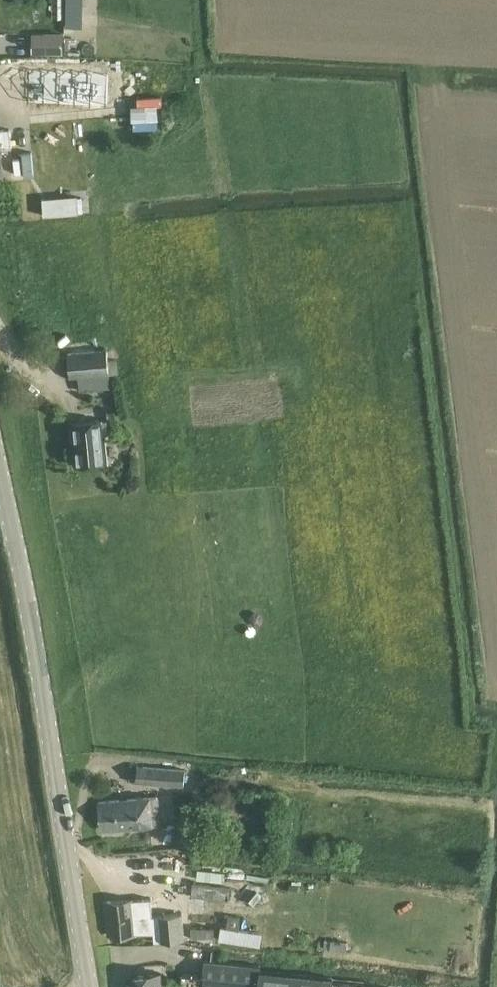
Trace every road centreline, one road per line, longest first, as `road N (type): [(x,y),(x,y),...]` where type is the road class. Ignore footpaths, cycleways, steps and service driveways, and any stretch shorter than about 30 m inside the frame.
road 1 (tertiary): [(90,986),(0,467)]

